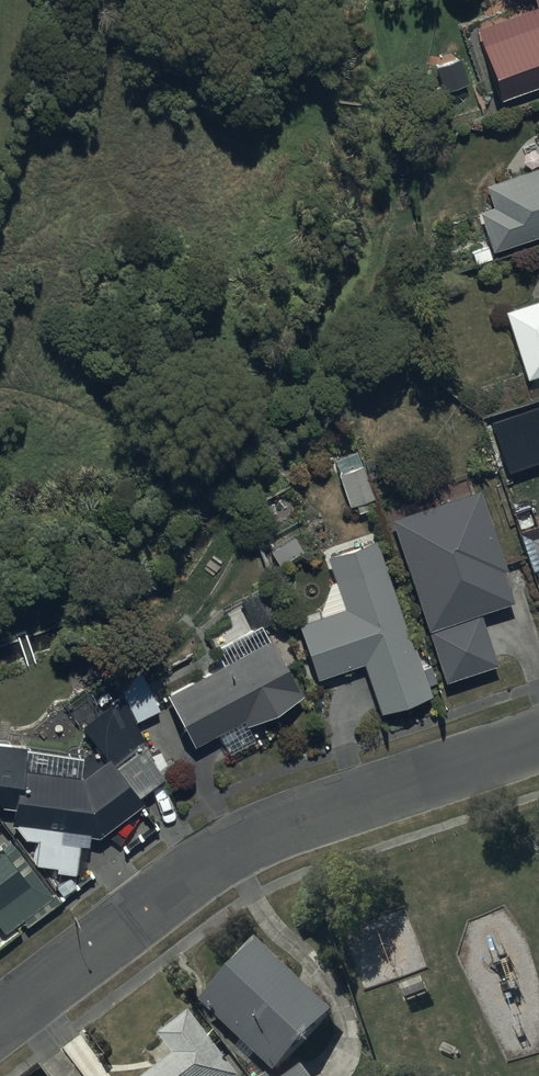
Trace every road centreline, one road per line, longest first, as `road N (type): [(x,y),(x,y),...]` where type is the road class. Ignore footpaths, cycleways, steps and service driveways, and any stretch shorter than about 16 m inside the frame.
road 1 (residential): [(0,1023),(231,849),(538,740)]

